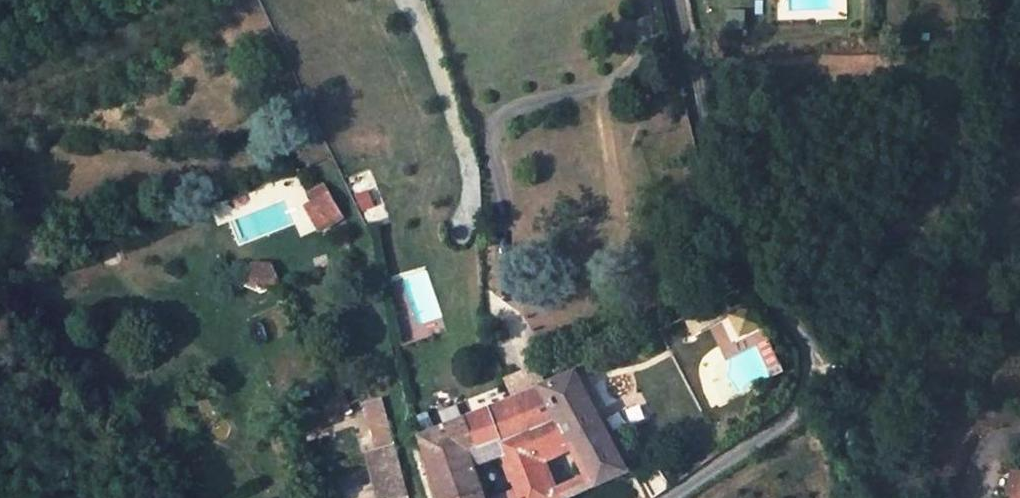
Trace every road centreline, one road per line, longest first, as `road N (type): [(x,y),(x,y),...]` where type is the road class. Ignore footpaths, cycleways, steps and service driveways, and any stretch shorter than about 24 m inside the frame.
road 1 (unclassified): [(675,0),(723,208),(806,341)]
road 2 (track): [(806,341),(840,406),(858,497)]

